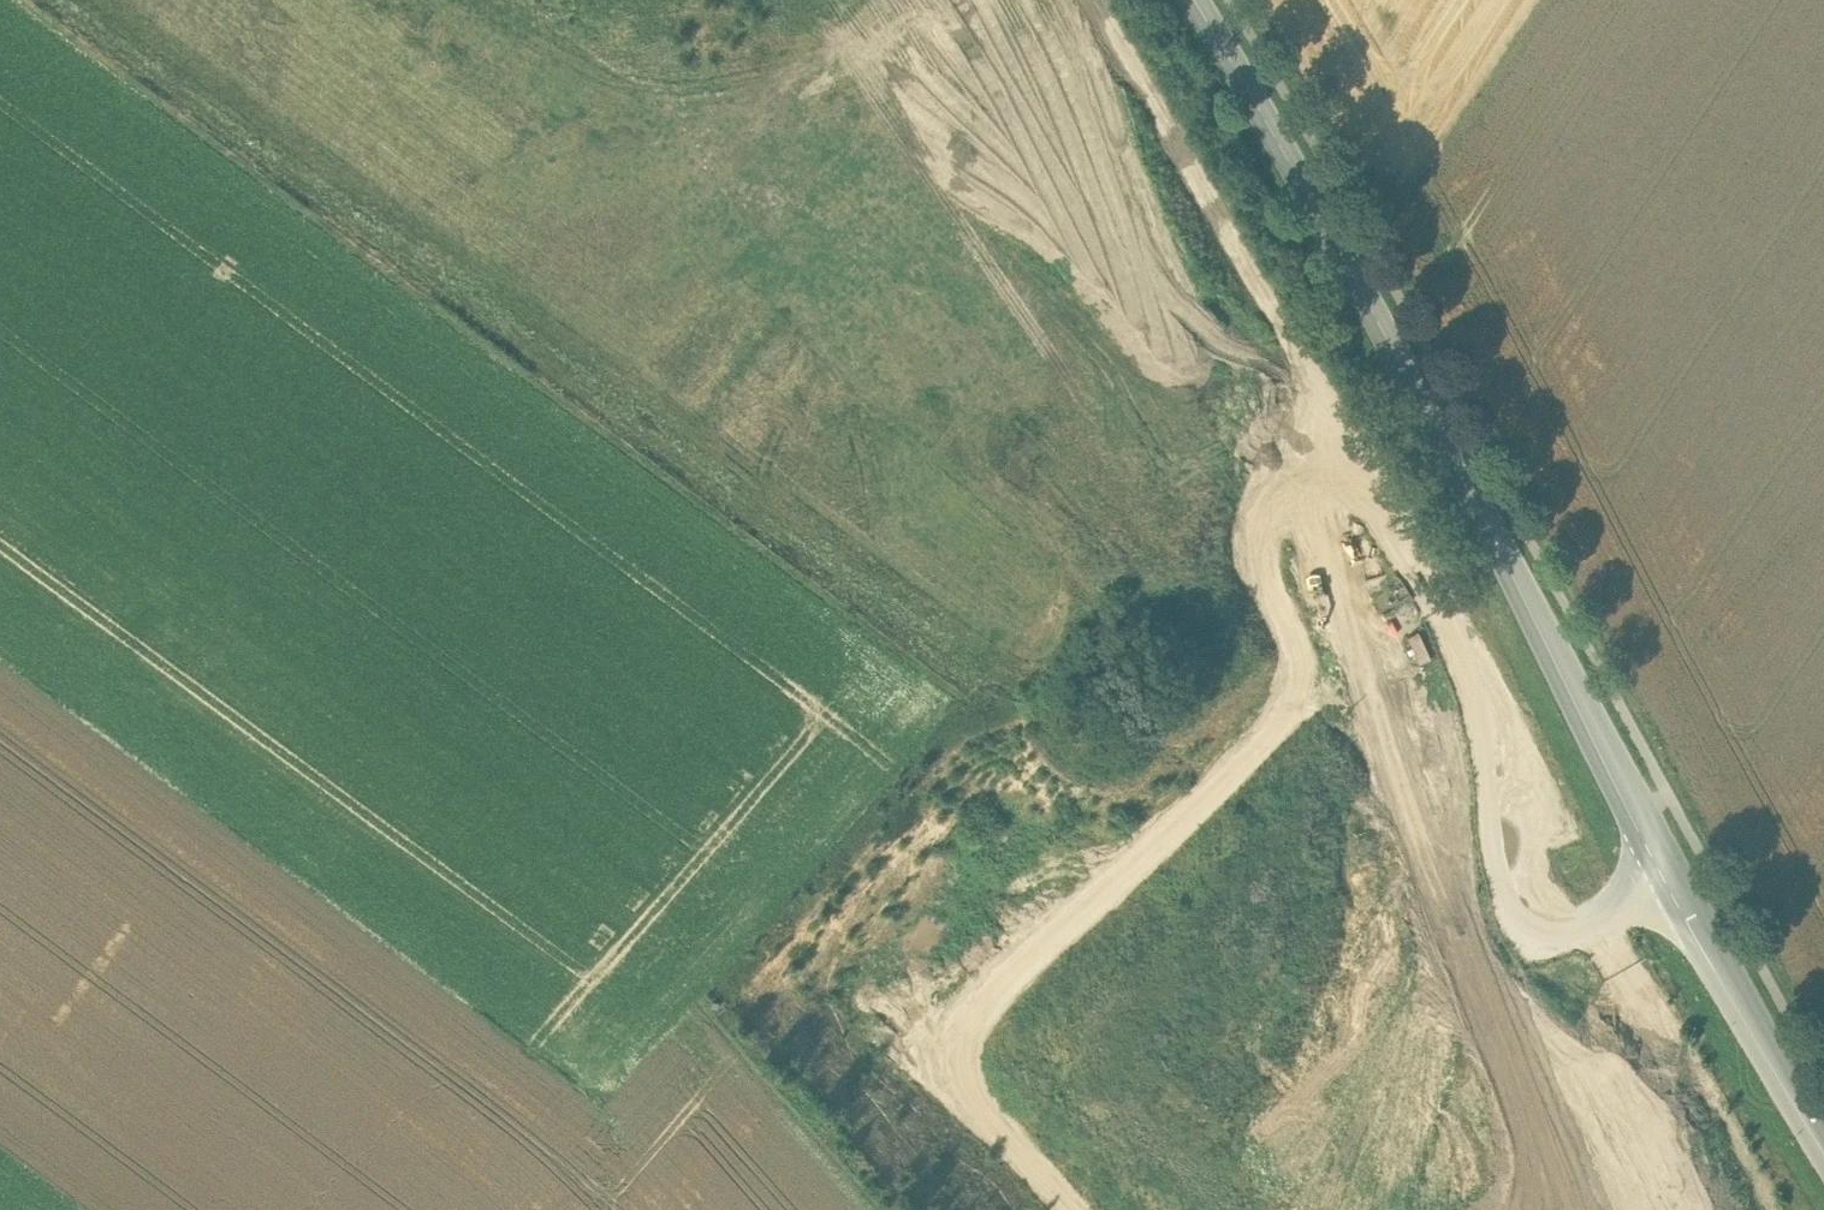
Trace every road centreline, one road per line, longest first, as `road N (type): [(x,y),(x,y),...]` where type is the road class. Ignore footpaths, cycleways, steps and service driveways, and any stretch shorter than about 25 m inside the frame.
road 1 (secondary): [(1823,1147),(1196,0)]

